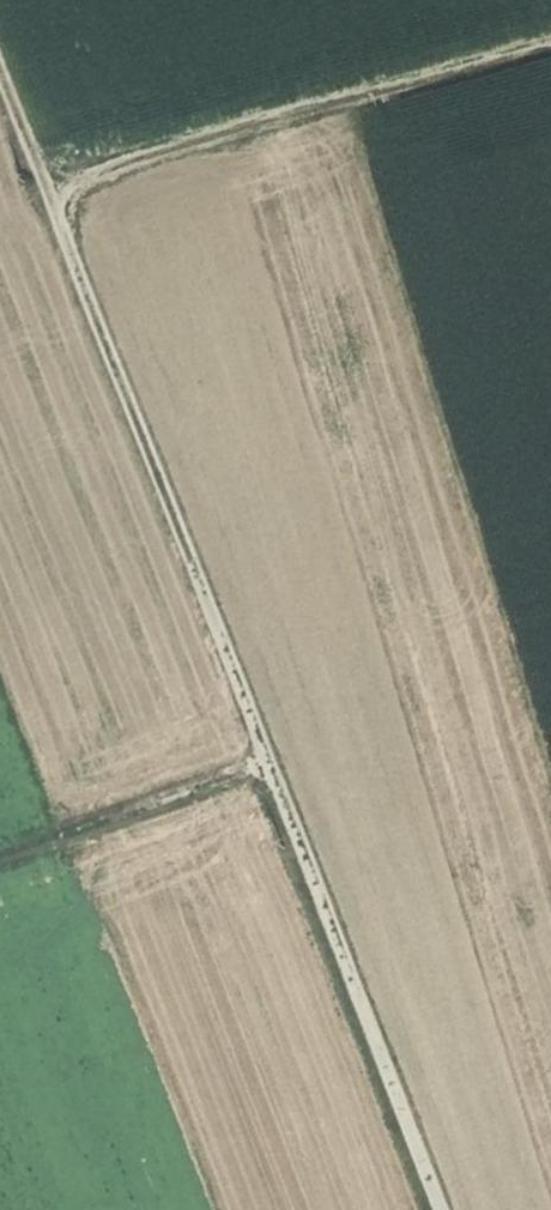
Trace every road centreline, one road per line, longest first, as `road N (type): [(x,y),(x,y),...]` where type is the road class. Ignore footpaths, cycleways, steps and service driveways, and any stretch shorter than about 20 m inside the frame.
road 1 (track): [(0,23),(459,1209)]
road 2 (track): [(550,46),(61,179)]
road 3 (track): [(283,755),(0,856)]

